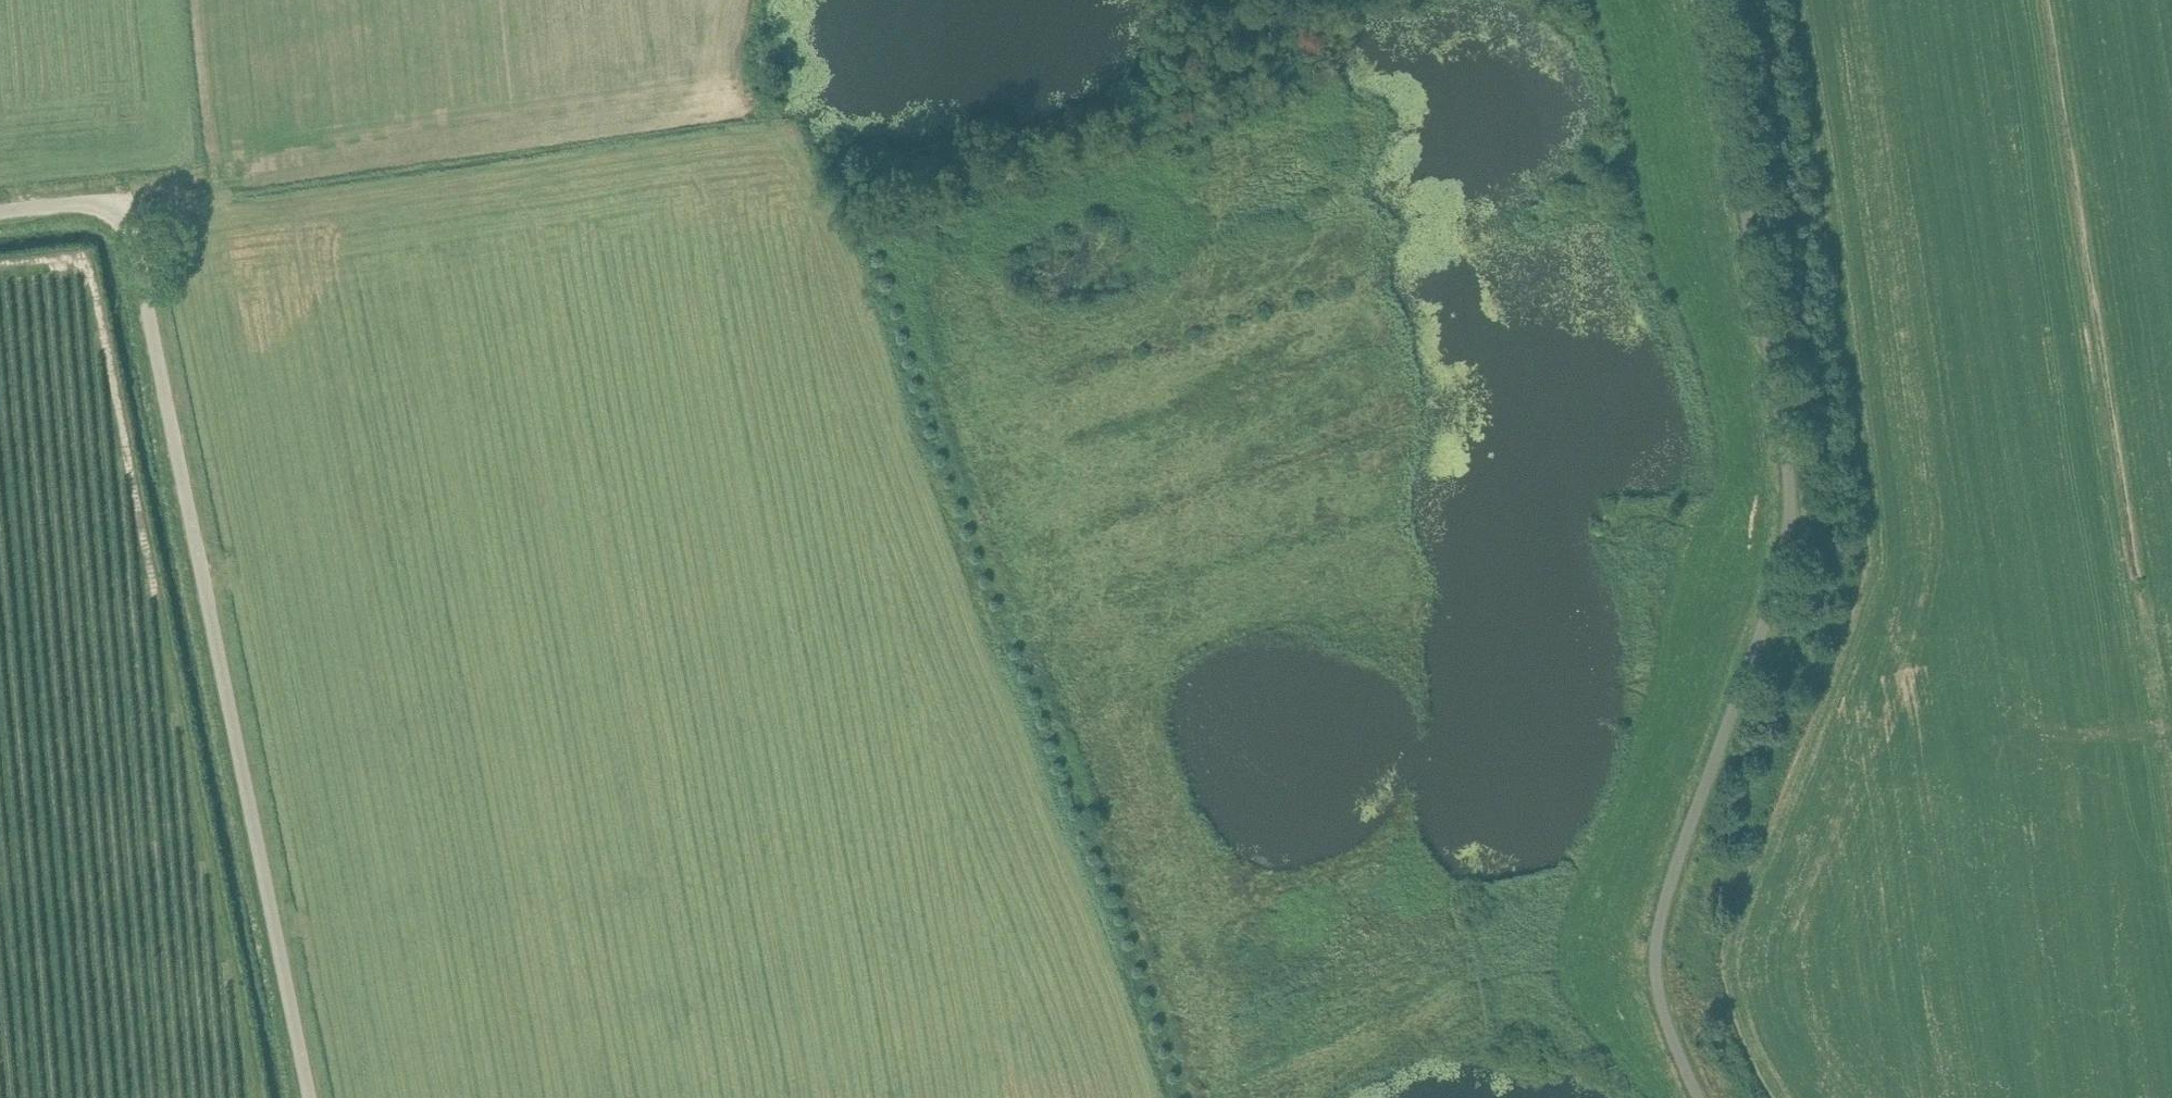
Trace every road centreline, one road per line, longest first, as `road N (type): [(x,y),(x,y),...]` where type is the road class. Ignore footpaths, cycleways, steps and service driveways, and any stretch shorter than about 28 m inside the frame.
road 1 (unclassified): [(1700,1097),(1661,1000),(1656,929),(1776,581),(1789,518),(1783,443),(1706,0)]
road 2 (unclassified): [(309,1097),(132,232),(115,207)]

